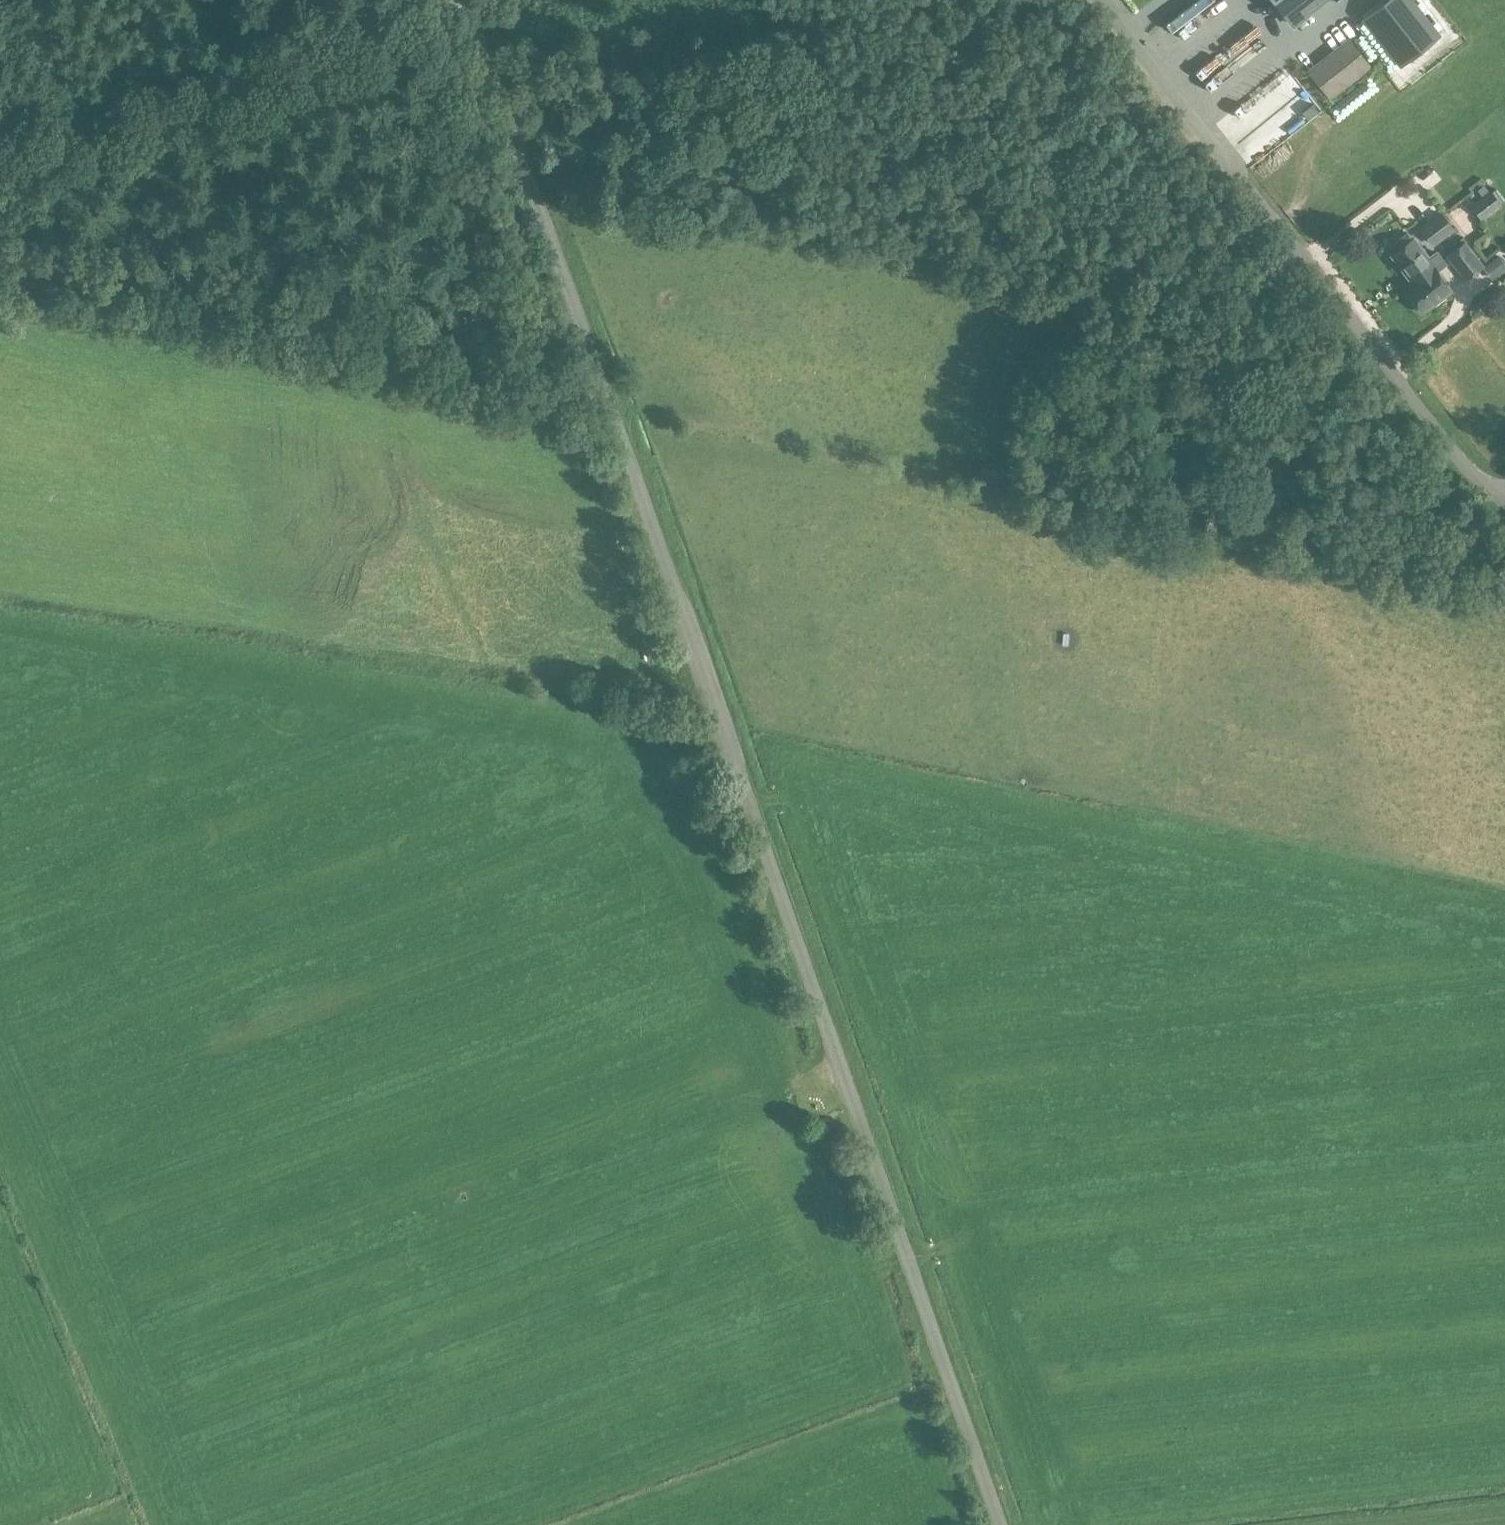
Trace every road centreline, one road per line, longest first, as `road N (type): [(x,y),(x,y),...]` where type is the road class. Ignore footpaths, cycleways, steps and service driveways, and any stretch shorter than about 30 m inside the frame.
road 1 (unclassified): [(1002,1524),(616,415),(461,0)]
road 2 (unclassified): [(1504,494),(1477,470),(1103,0)]
road 3 (unclassified): [(454,0),(0,166)]

